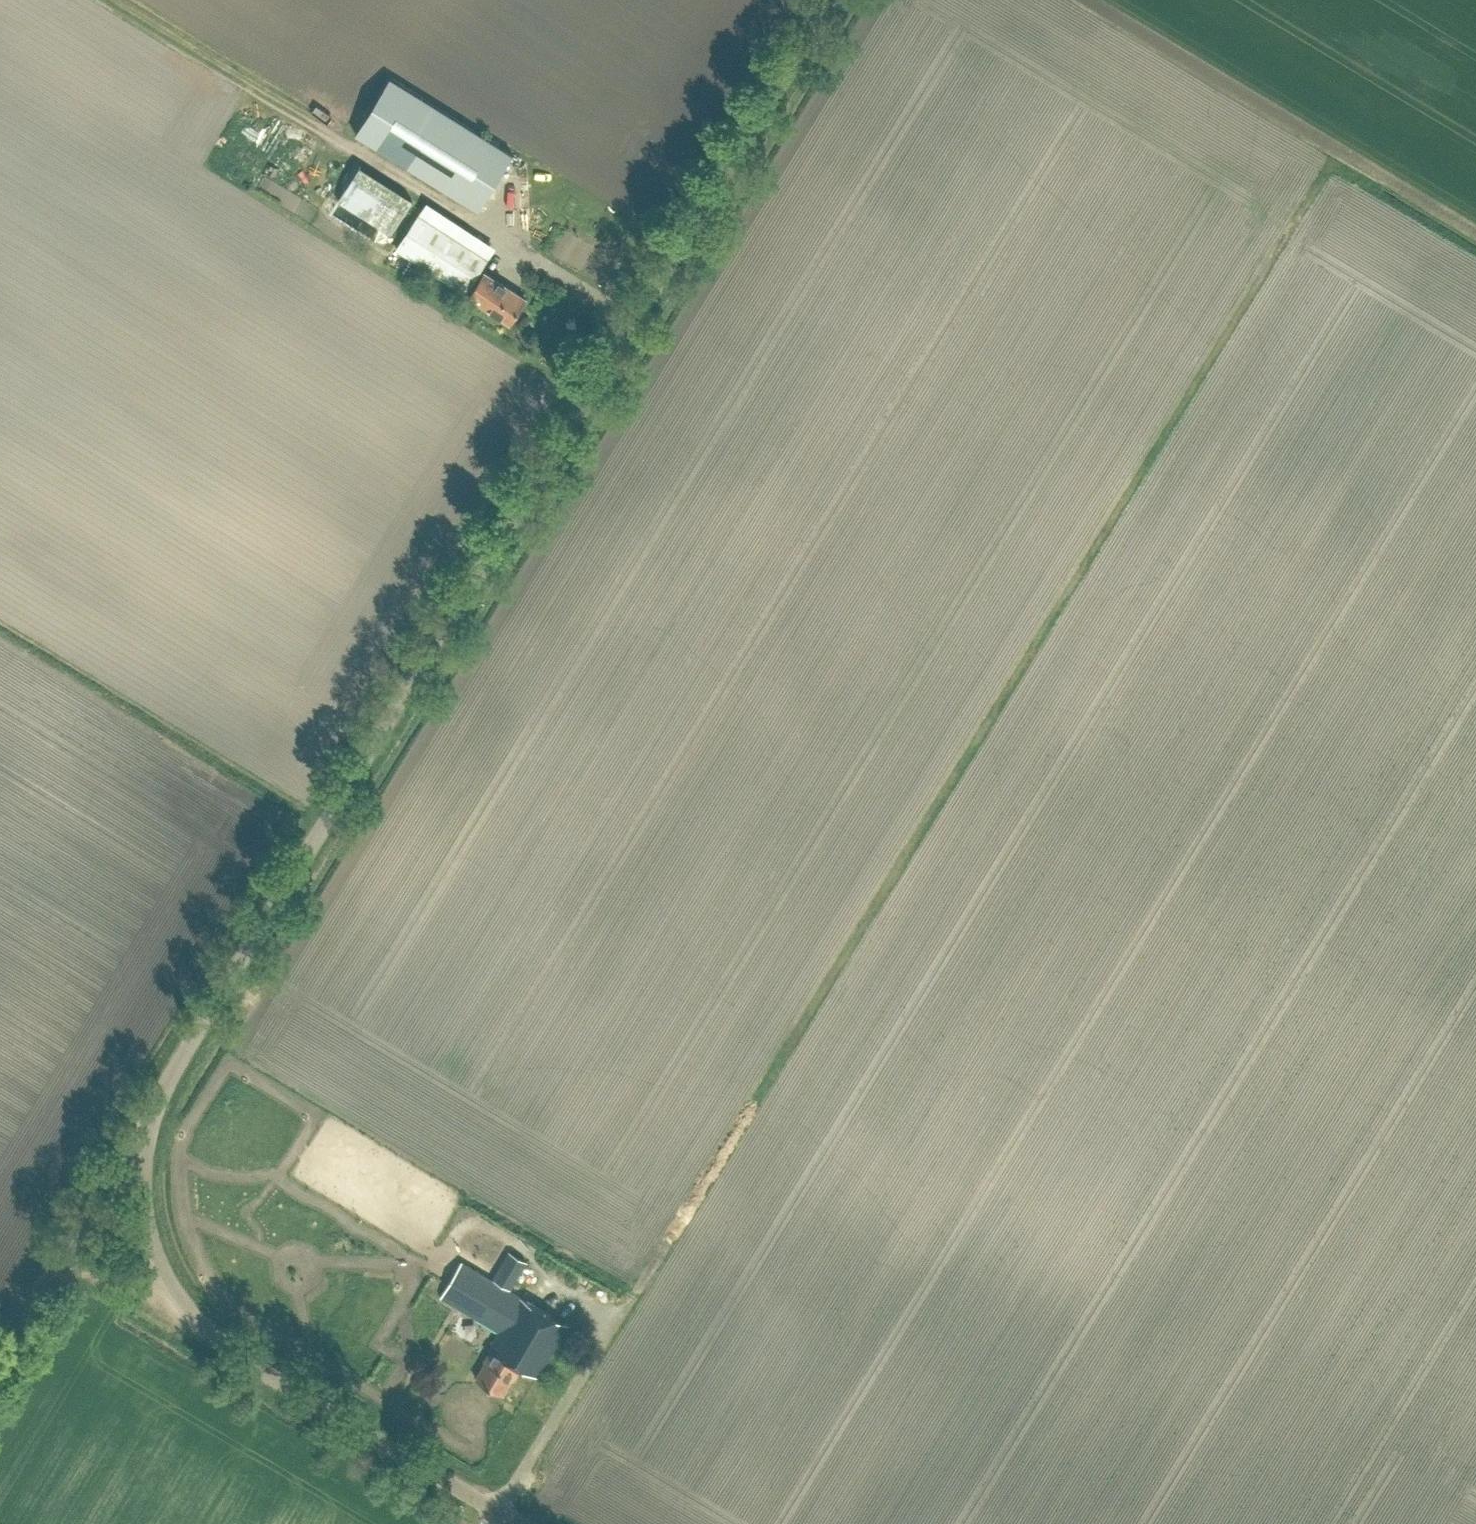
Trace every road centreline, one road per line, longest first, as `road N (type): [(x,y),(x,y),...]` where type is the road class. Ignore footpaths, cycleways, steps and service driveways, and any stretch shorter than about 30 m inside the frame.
road 1 (tertiary): [(522,1523),(203,1330),(164,1268),(145,1212),(140,1133),(828,0)]
road 2 (track): [(105,0),(317,130)]
road 3 (track): [(203,1330),(66,1252)]
road 4 (track): [(66,1252),(140,1133)]
road 5 (track): [(66,1252),(0,1360)]

